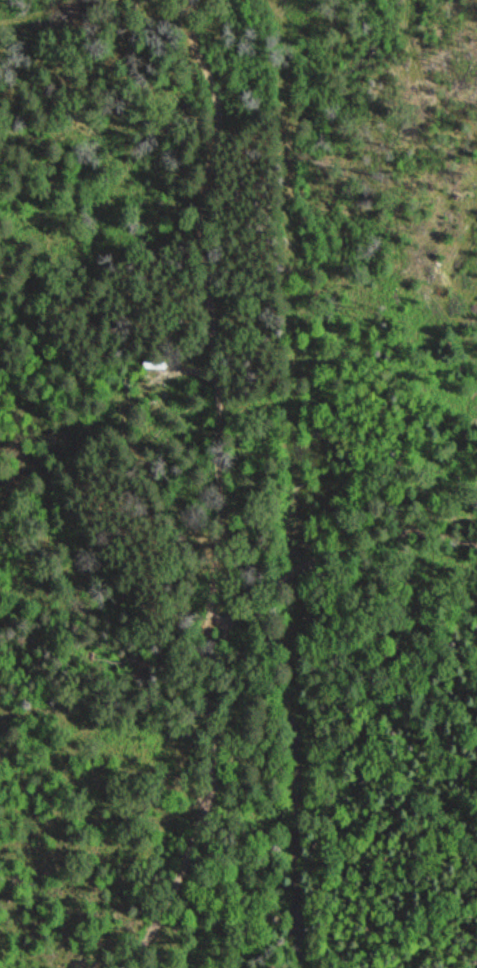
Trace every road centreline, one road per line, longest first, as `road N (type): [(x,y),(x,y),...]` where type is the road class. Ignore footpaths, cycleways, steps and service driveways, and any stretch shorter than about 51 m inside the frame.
road 1 (residential): [(216,623),(219,773),(211,812),(130,967)]
road 2 (track): [(216,623),(342,546),(417,537),(476,549)]

